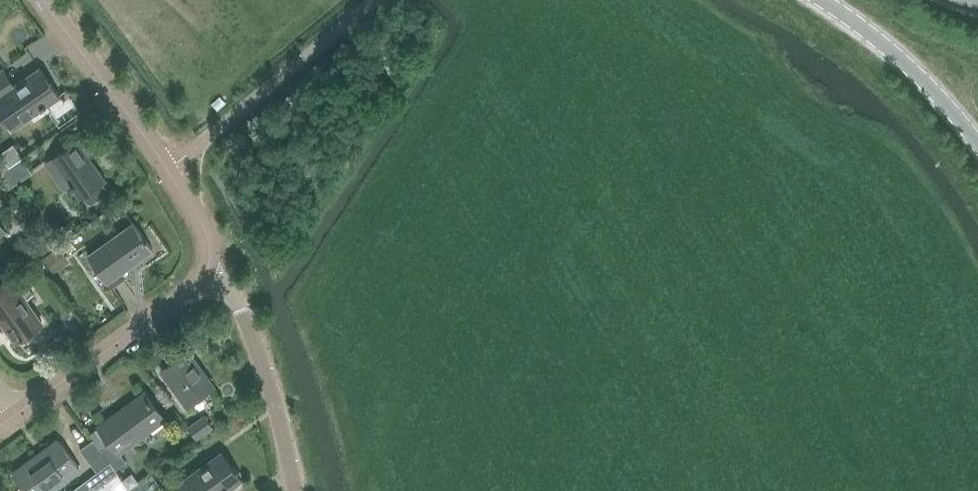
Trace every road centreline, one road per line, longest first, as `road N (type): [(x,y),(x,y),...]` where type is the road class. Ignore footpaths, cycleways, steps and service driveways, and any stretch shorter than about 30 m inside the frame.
road 1 (residential): [(204,274),(209,247),(201,225),(41,0)]
road 2 (residential): [(296,490),(242,313),(235,296),(204,274)]
road 3 (residential): [(15,415),(204,274)]
road 4 (unclassified): [(977,144),(893,51),(820,0)]

